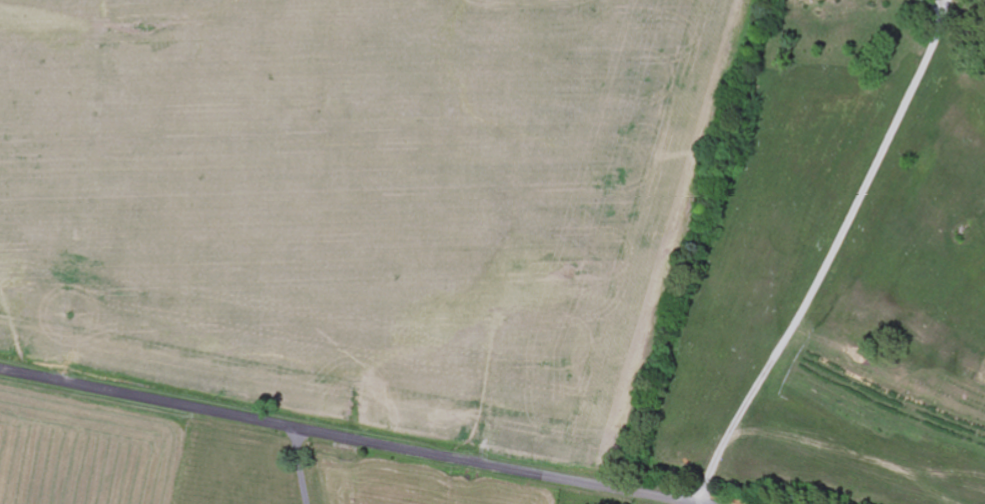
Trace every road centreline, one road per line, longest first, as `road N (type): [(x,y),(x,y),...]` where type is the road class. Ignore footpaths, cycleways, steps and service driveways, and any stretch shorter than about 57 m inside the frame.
road 1 (residential): [(698,503),(846,233),(950,0)]
road 2 (residential): [(359,440),(0,368)]
road 3 (residential): [(692,503),(359,440)]

